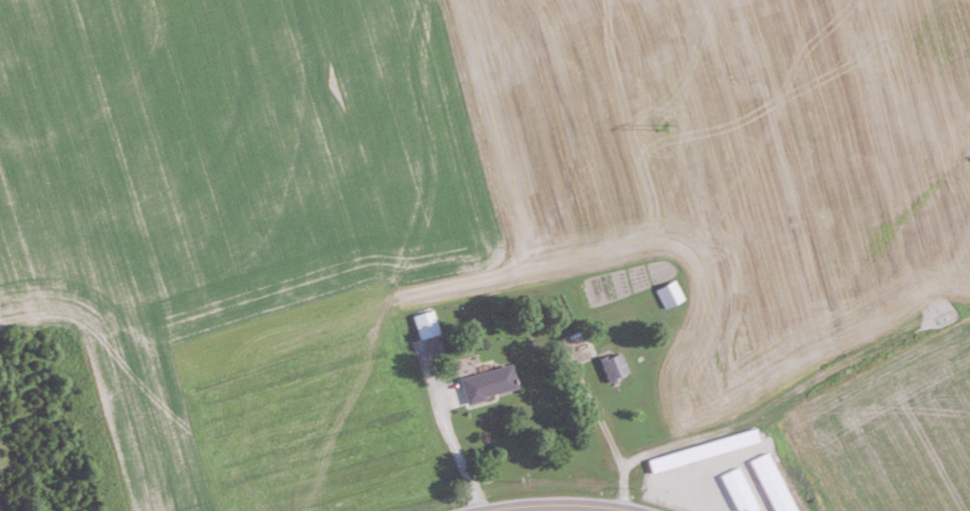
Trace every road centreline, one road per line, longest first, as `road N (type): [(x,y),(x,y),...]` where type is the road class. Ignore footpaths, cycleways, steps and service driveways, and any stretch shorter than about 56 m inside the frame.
road 1 (secondary): [(624,510),(503,510)]

